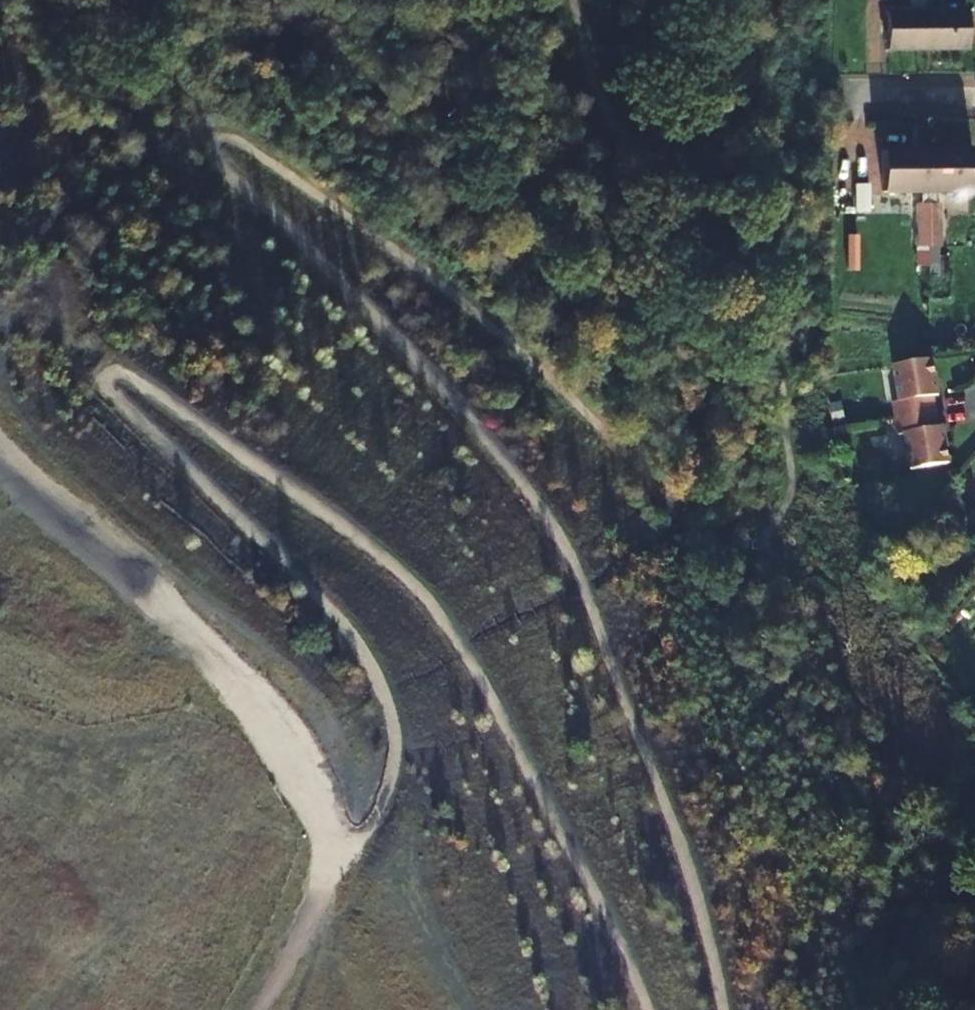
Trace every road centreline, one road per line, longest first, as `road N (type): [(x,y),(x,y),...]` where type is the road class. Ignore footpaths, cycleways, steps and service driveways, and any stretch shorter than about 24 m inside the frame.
road 1 (residential): [(974,102),(839,96)]

